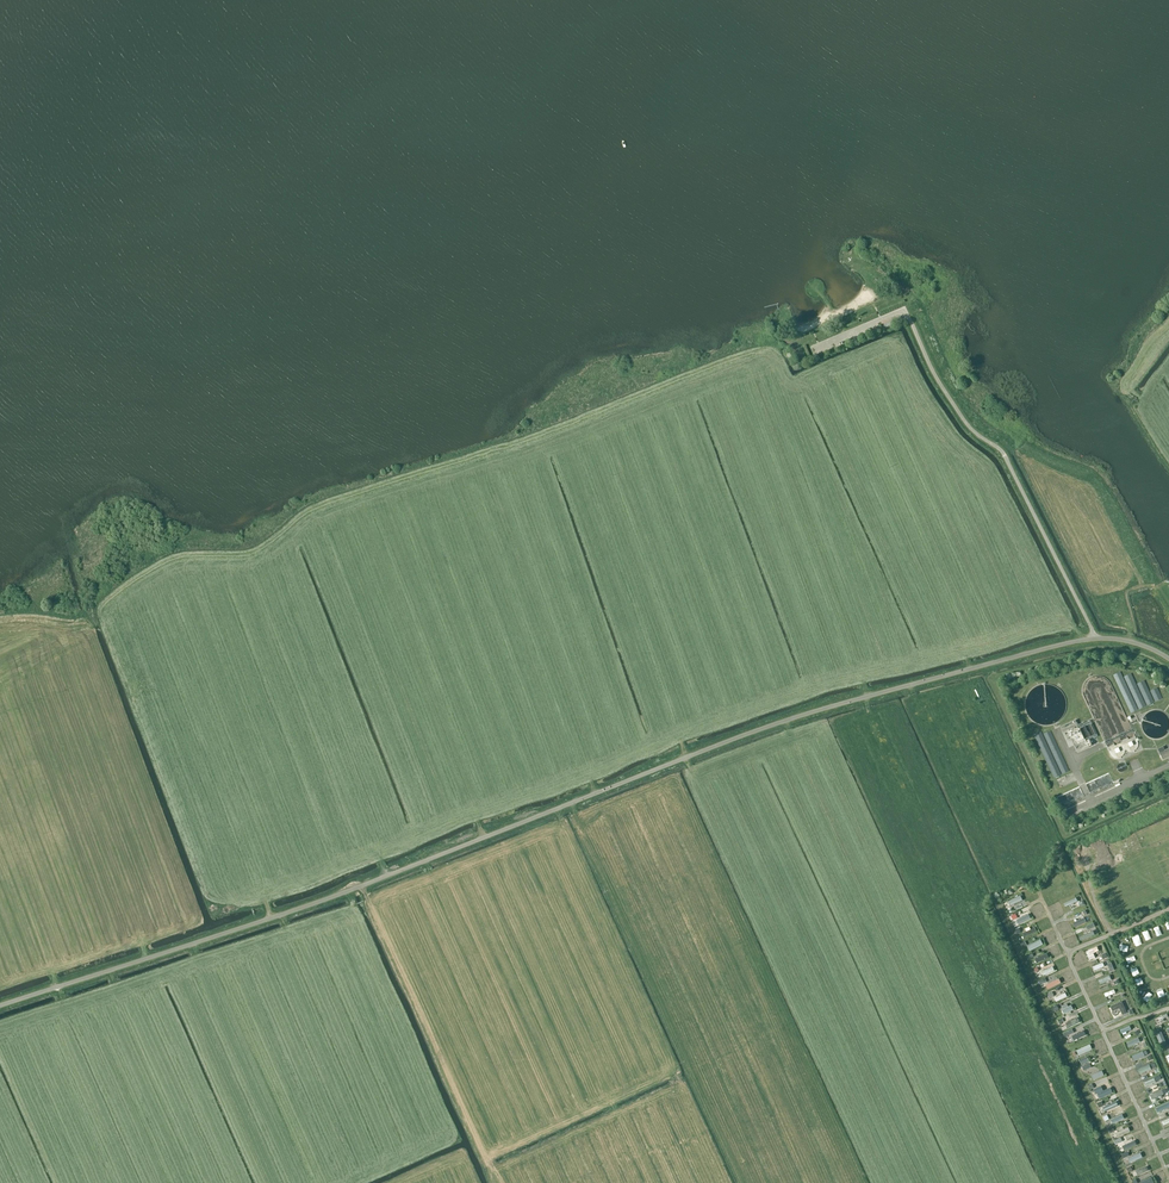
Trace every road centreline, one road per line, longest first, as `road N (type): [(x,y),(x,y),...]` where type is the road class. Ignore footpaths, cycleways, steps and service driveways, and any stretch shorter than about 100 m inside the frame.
road 1 (unclassified): [(0,1006),(356,888),(738,735),(1097,638)]
road 2 (unclassified): [(1097,638),(999,456),(952,405),(905,311),(816,346)]

